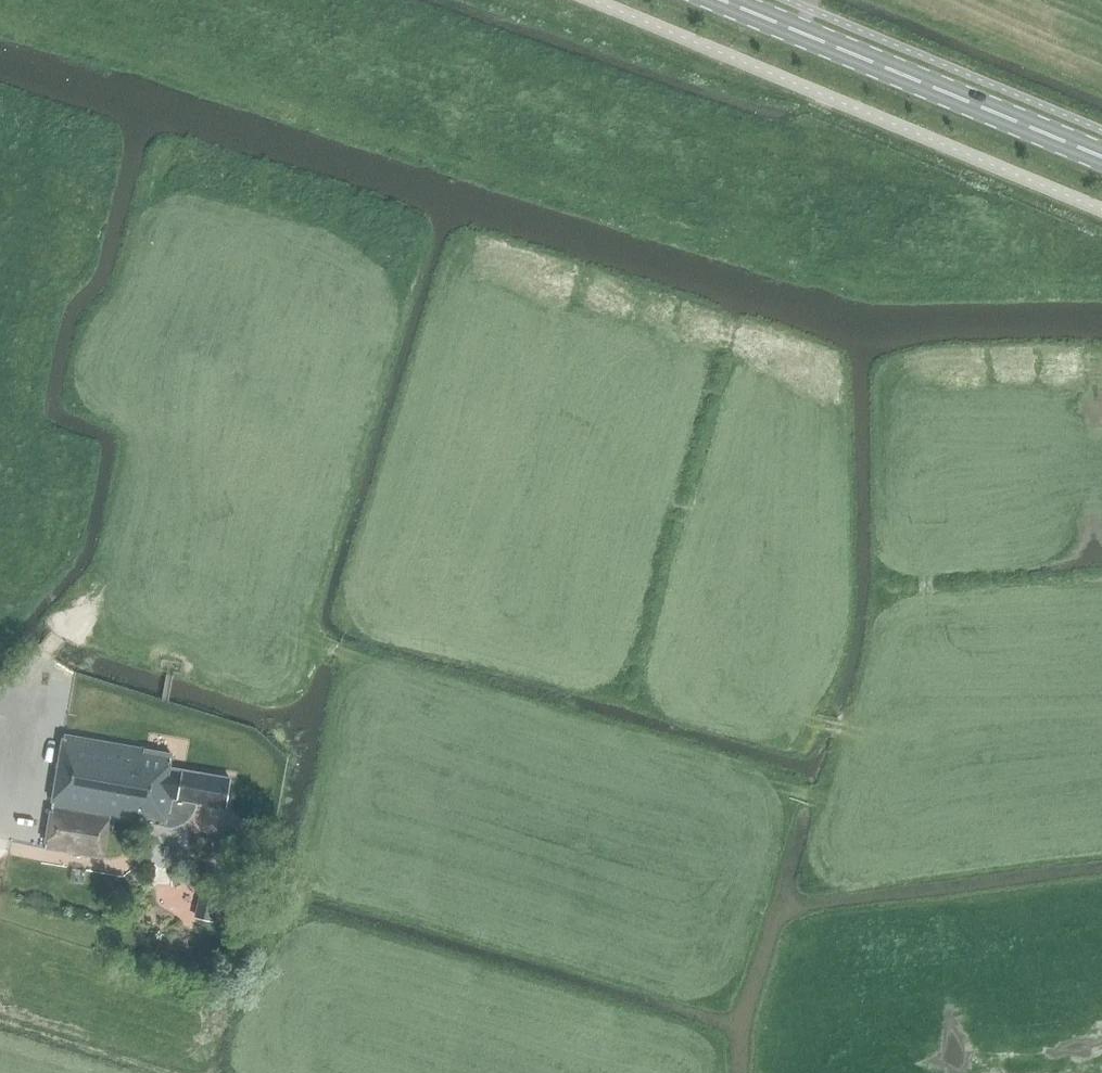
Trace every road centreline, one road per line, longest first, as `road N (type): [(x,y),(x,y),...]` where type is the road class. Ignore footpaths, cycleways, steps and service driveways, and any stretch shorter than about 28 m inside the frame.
road 1 (primary): [(1101,157),(720,0)]

